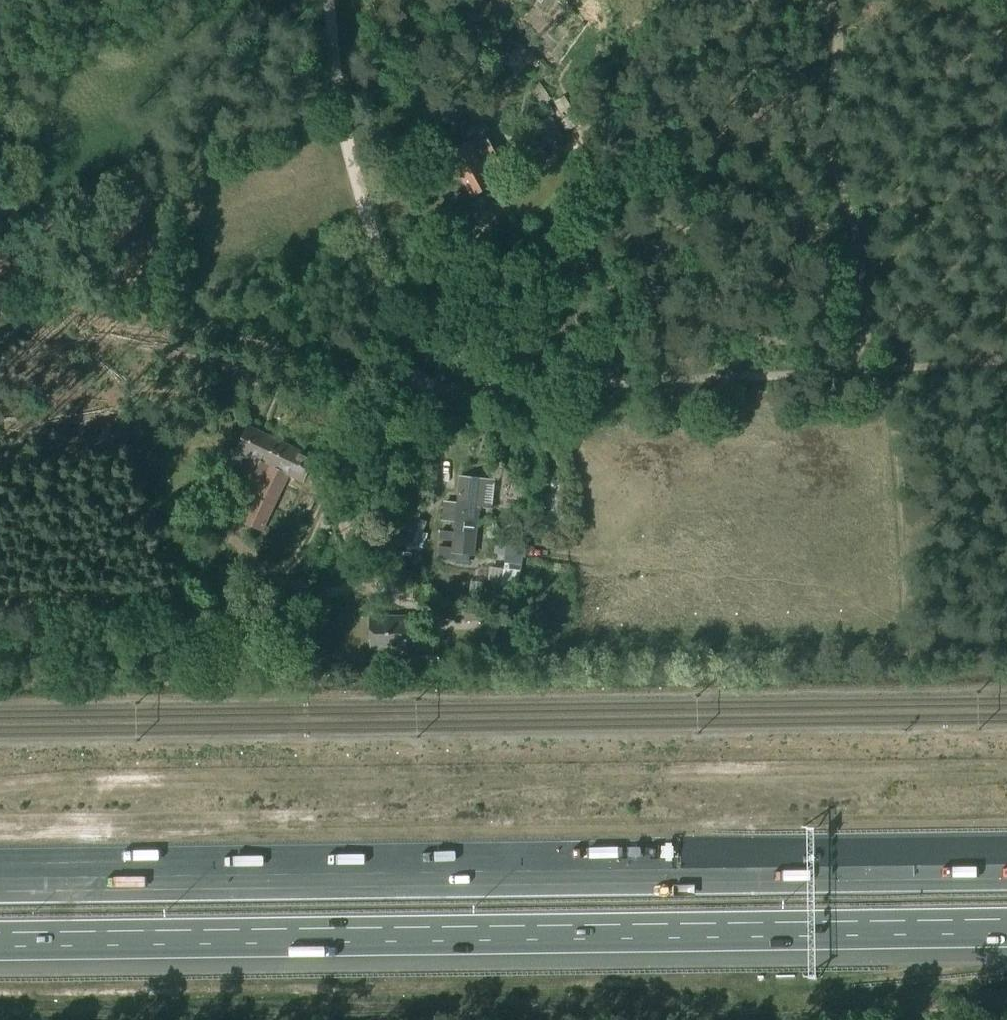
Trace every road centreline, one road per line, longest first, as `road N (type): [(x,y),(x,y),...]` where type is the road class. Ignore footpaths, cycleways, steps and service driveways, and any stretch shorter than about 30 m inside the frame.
road 1 (motorway): [(1006,871),(0,884)]
road 2 (motorway): [(0,939),(1006,927)]
road 3 (track): [(333,0),(360,191),(399,340),(422,388),(518,392),(899,367)]
road 4 (track): [(867,373),(862,270),(836,111),(846,0)]
road 5 (track): [(328,498),(276,579),(153,601),(0,608)]
road 6 (track): [(1006,639),(912,640),(902,619),(899,367)]
road 7 (track): [(391,377),(328,498),(359,567)]

